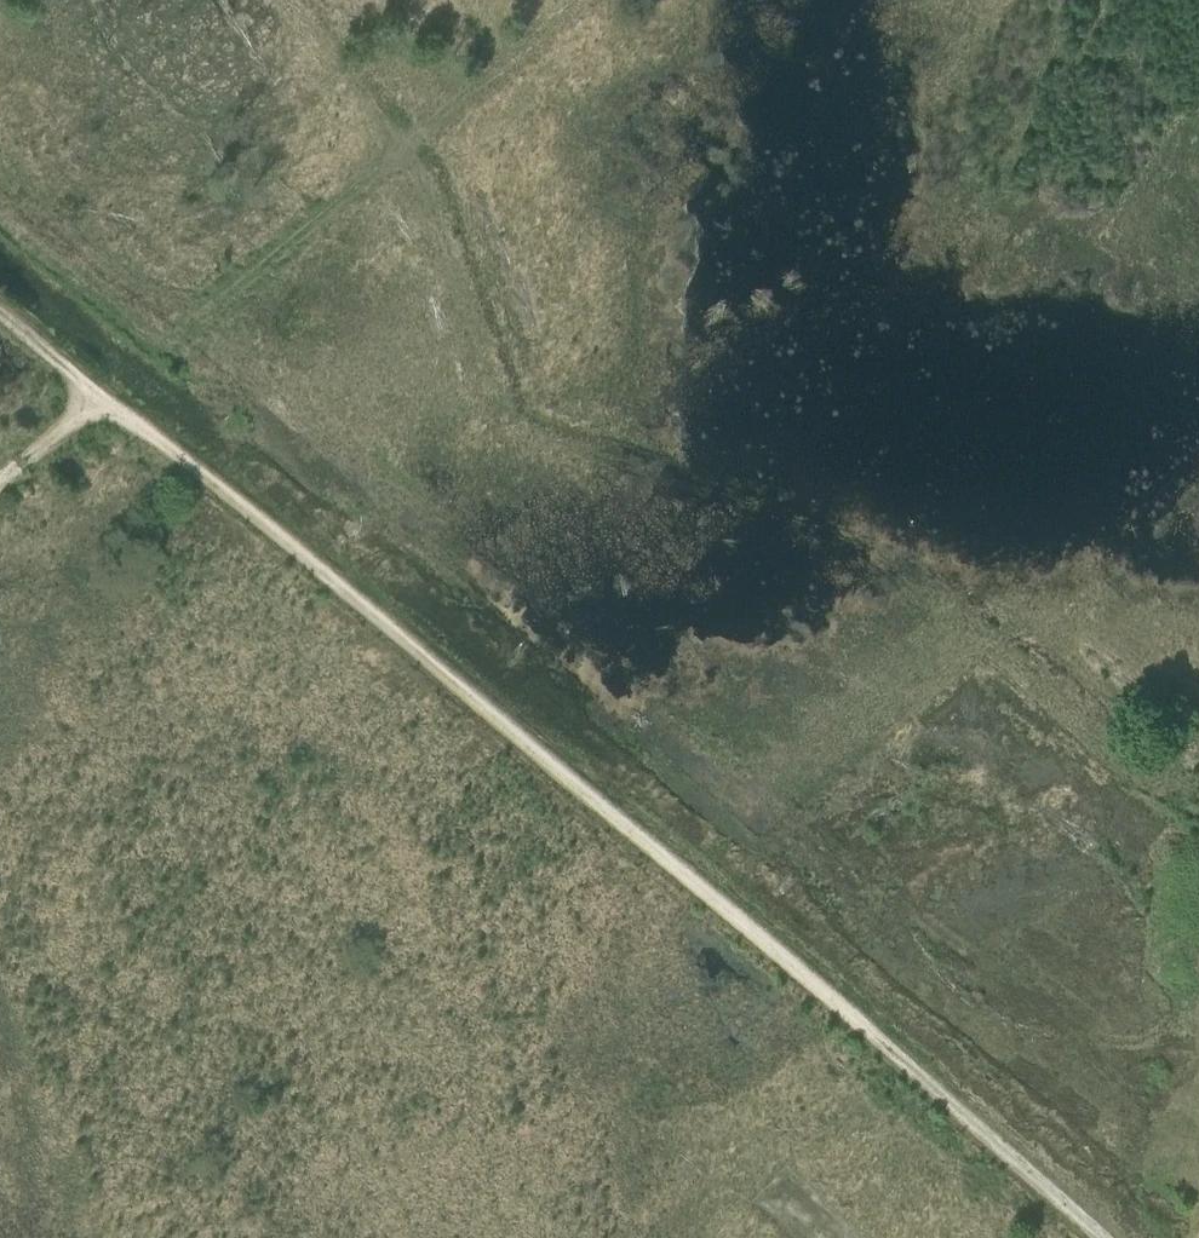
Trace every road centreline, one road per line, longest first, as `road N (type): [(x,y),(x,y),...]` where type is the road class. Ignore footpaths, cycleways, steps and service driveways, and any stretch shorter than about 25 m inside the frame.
road 1 (track): [(0,313),(242,506),(1109,1237)]
road 2 (track): [(0,480),(101,397)]

